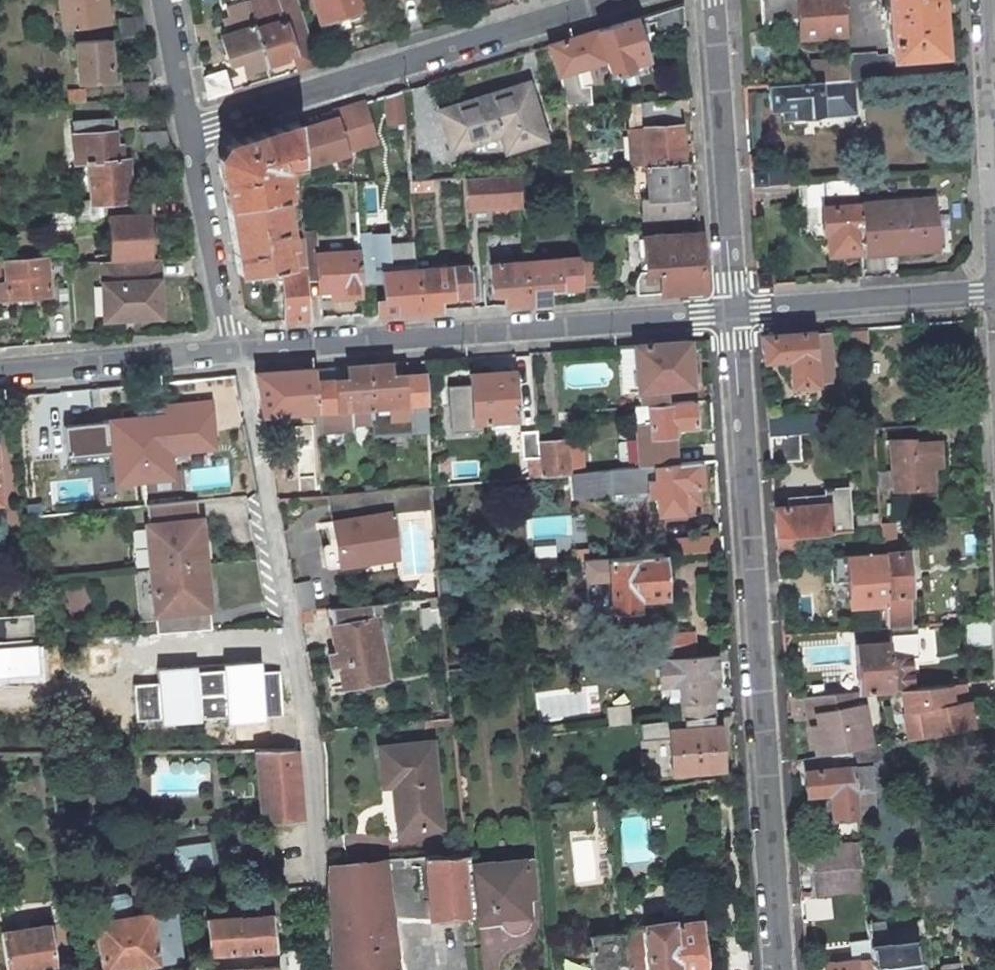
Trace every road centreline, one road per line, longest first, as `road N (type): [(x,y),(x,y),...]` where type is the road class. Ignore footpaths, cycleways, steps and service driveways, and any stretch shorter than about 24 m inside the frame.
road 1 (residential): [(733,314),(778,969)]
road 2 (residential): [(234,355),(733,314)]
road 3 (residential): [(187,136),(619,0)]
road 4 (residential): [(711,0),(733,314)]
road 5 (residential): [(733,314),(994,293)]
road 6 (residential): [(0,374),(234,355)]
road 7 (residential): [(187,136),(234,355)]
road 8 (residential): [(987,0),(994,181)]
road 9 (residential): [(162,0),(187,136)]

